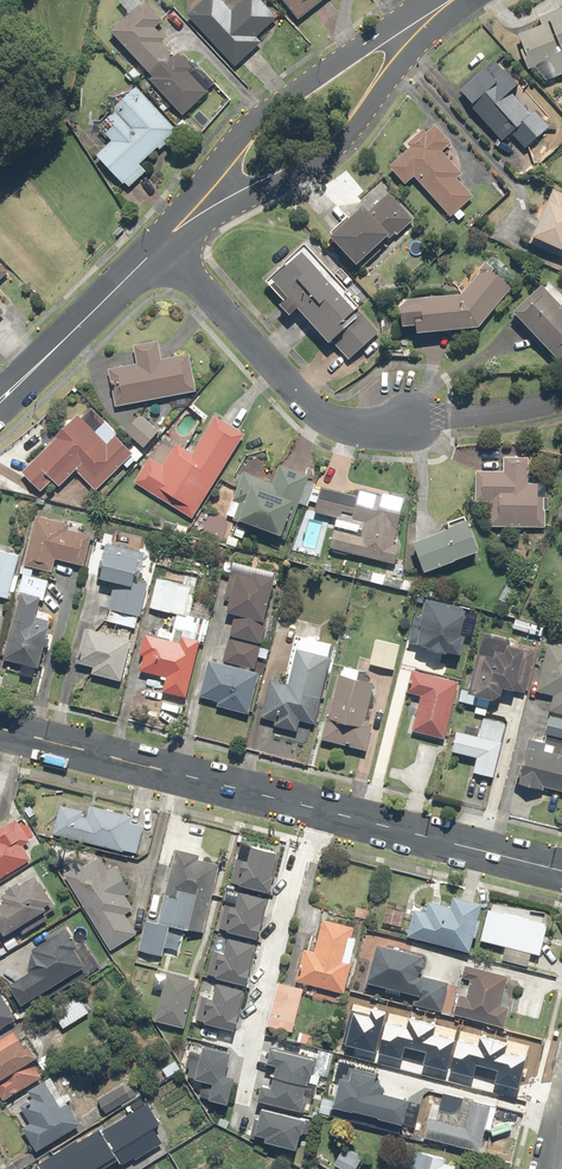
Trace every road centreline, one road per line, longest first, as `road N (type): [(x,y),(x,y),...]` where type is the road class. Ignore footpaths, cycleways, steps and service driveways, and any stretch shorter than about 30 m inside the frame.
road 1 (residential): [(561,394),(437,420),(335,420),(285,379),(160,247)]
road 2 (residential): [(313,807),(0,729)]
road 3 (residential): [(242,1089),(313,807)]
road 4 (residential): [(412,30),(369,111),(328,149),(281,178),(227,191)]
road 5 (residential): [(561,870),(313,807)]
road 6 (residential): [(227,191),(269,125),(330,76),(412,30)]
road 7 (residential): [(160,247),(0,399)]

